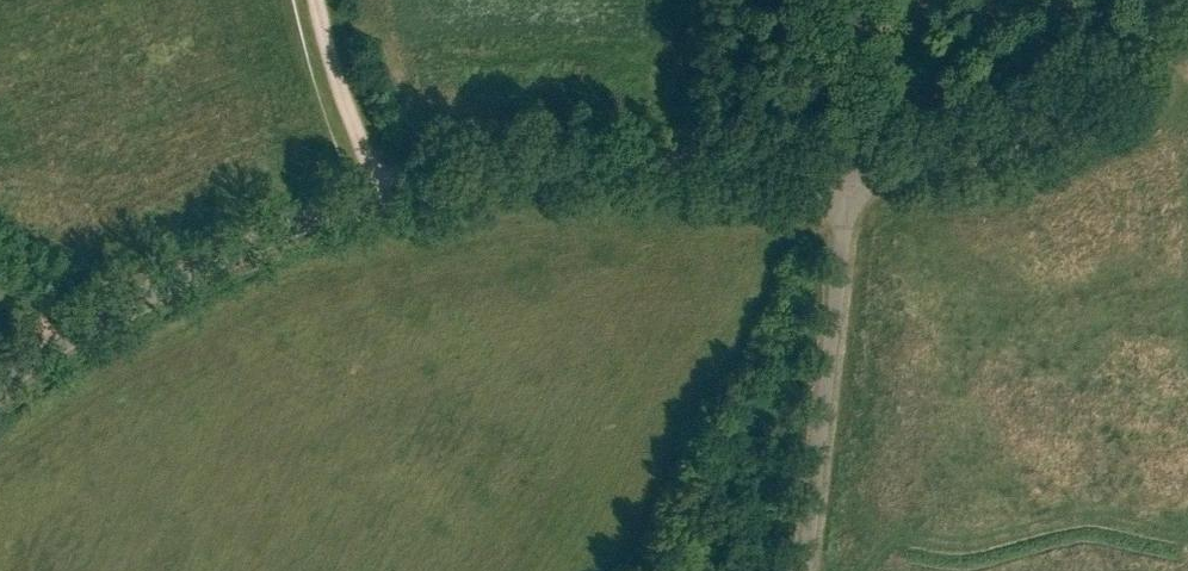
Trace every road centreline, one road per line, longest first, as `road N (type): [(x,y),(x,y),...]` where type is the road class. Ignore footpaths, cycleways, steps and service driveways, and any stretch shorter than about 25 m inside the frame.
road 1 (unclassified): [(0,384),(124,307),(236,253),(387,196),(568,167),(687,162),(849,173)]
road 2 (unclassified): [(804,570),(849,173)]
road 3 (unclassified): [(849,173),(925,170),(1008,151),(1066,111),(1170,0)]
road 4 (track): [(387,196),(345,98),(318,0)]

